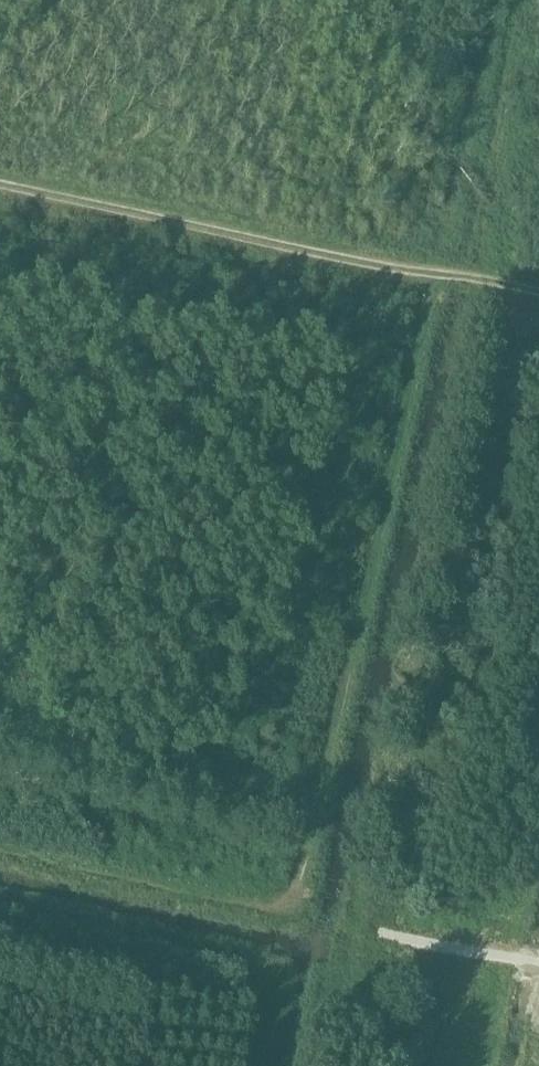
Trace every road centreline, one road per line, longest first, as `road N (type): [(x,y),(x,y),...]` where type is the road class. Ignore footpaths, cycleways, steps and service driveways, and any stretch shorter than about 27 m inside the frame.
road 1 (track): [(0,848),(244,902),(279,901),(297,884),(429,273)]
road 2 (track): [(0,185),(348,260),(538,291)]

